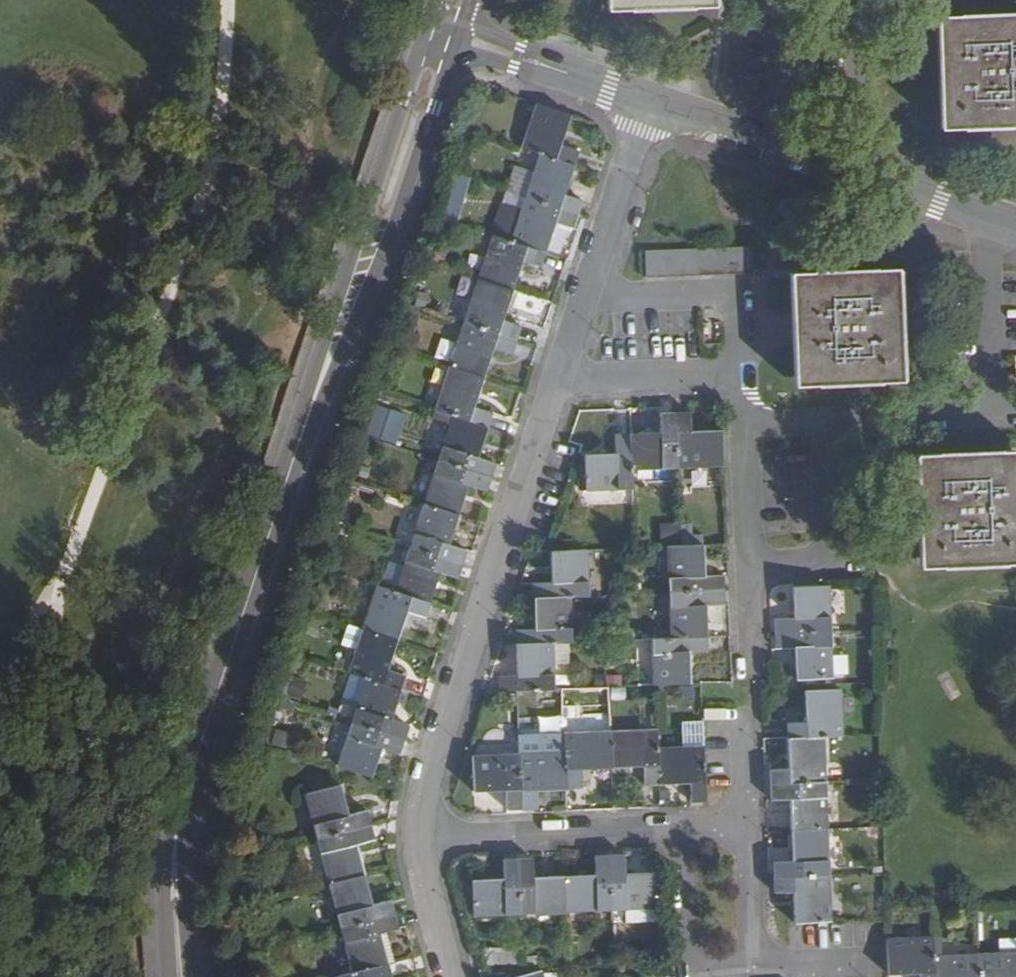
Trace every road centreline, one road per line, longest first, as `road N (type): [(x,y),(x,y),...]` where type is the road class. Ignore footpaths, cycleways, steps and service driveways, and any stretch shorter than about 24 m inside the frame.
road 1 (track): [(0,669),(57,580),(189,238),(219,115),(228,0)]
road 2 (primary): [(180,976),(176,852),(187,789),(302,435)]
road 3 (residential): [(421,840),(432,771),(561,379)]
road 4 (primary): [(302,435),(374,284),(455,52)]
road 5 (primary): [(421,50),(302,435)]
road 6 (residential): [(684,829),(421,840)]
road 7 (residential): [(743,570),(828,564),(821,419)]
road 8 (residential): [(588,299),(736,295),(738,375)]
road 9 (residential): [(684,829),(691,972),(756,969)]
road 10 (residential): [(588,299),(649,100)]
road 11 (residential): [(987,217),(993,414)]
road 12 (residential): [(561,379),(738,375)]
road 13 (residential): [(821,419),(993,414)]
road 14 (residential): [(858,169),(854,0)]
road 15 (residential): [(611,87),(464,23)]
road 16 (residential): [(455,52),(611,87)]
road 17 (residential): [(739,422),(743,570)]
road 18 (residential): [(756,969),(750,826)]
road 19 (residential): [(773,0),(773,141)]
road 20 (residential): [(452,976),(421,840)]
road 21 (residential): [(987,217),(858,169)]
road 22 (residential): [(773,141),(649,100)]
road 23 (residential): [(756,969),(881,964)]

